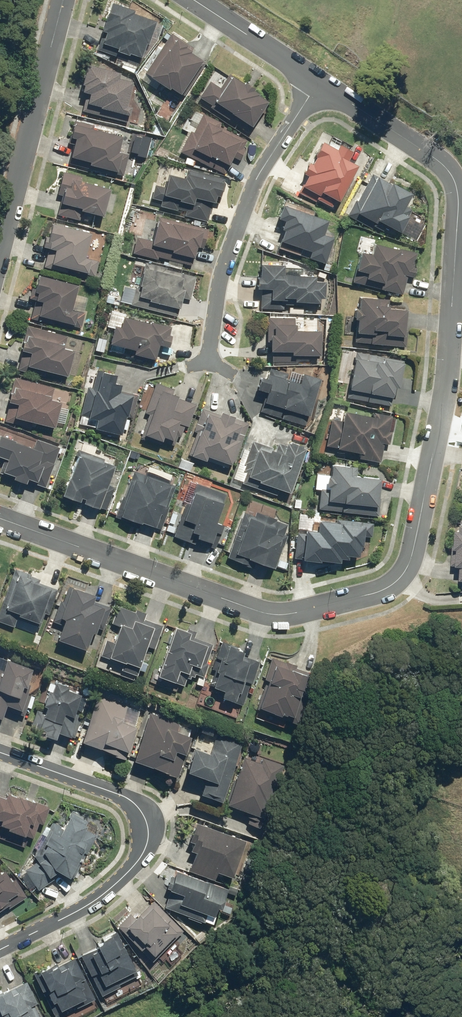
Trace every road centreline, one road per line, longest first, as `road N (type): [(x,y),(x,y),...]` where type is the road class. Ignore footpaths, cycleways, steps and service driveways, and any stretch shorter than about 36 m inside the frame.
road 1 (residential): [(319,83),(435,157),(457,187),(445,390),(401,577),(378,592),(263,612),(0,518)]
road 2 (residential): [(0,950),(103,895),(149,843),(147,822),(128,799),(0,753)]
road 3 (residential): [(209,359),(224,265),(254,184),(319,83)]
road 4 (residential): [(63,0),(0,248)]
road 5 (residential): [(193,0),(319,83)]

